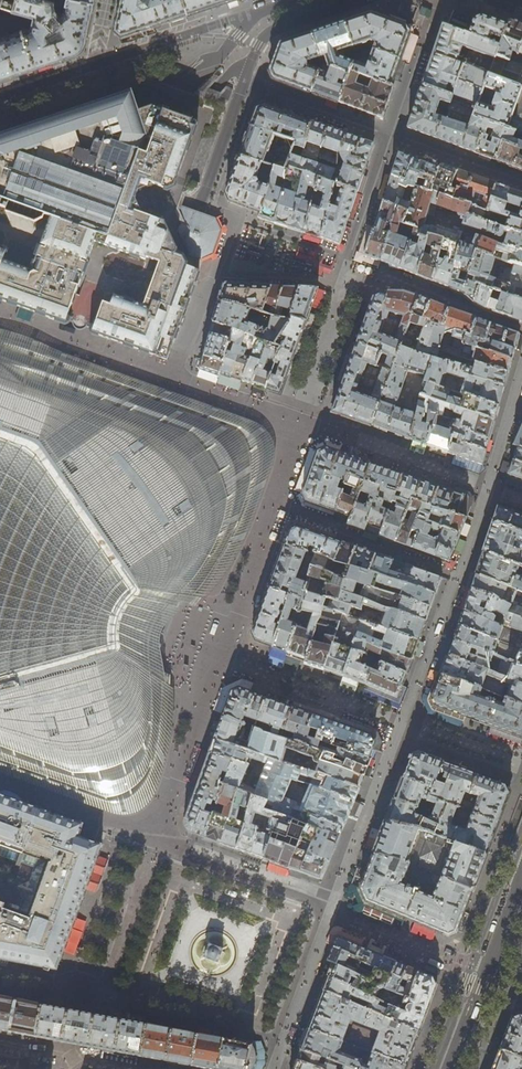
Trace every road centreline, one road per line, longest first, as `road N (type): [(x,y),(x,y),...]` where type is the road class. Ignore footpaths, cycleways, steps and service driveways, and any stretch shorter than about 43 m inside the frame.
road 1 (unclassified): [(196,638),(157,796),(157,822),(180,864),(322,906),(521,993)]
road 2 (unclassified): [(191,85),(18,177),(7,197),(11,218),(26,233),(137,280),(181,278),(230,257),(311,272)]
road 3 (unclassified): [(0,187),(158,237),(182,233),(199,212),(254,51),(274,31)]
road 4 (unclassified): [(311,272),(333,303),(332,358),(196,638)]
road 5 (unclassified): [(166,700),(76,909),(47,936),(0,938)]
road 6 (unclassified): [(0,185),(96,188),(256,246)]
road 7 (unclassified): [(191,85),(152,138),(154,177),(180,207),(256,246)]
road 8 (residential): [(196,33),(0,97)]
road 9 (secondary): [(452,1068),(521,885)]
road 10 (unclassified): [(166,700),(123,841)]

